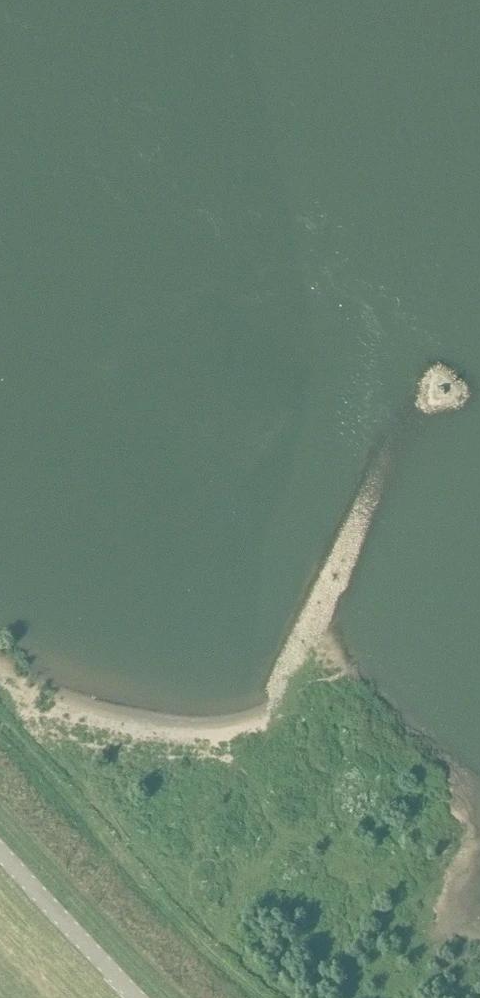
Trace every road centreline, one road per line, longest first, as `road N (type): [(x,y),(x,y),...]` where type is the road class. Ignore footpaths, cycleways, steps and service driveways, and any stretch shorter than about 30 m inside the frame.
road 1 (tertiary): [(138,997),(0,849)]

